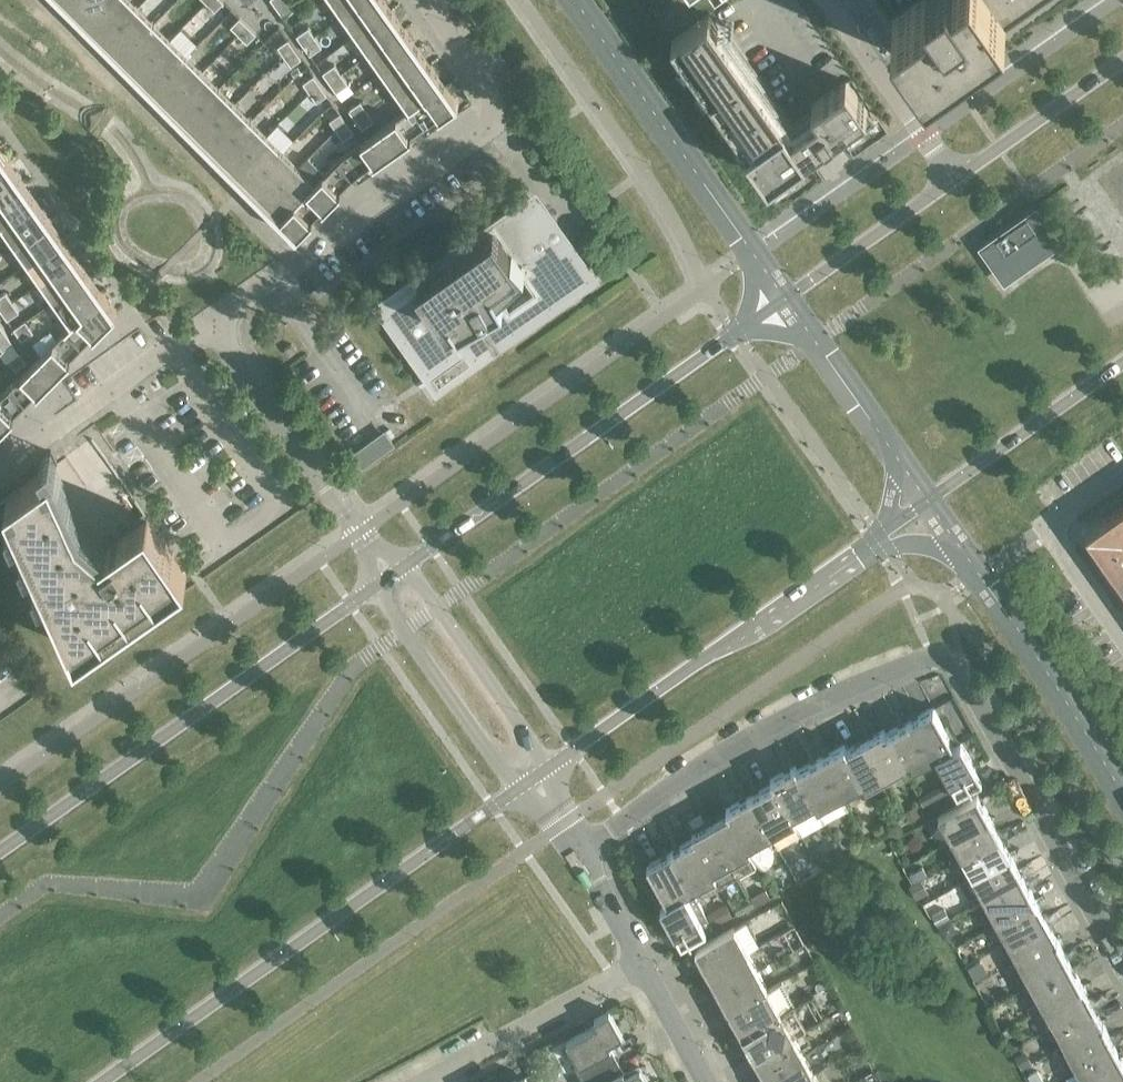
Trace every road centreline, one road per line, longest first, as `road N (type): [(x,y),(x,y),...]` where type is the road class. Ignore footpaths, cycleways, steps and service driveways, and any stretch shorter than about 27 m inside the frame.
road 1 (residential): [(1122,965),(969,681),(950,659),(932,656),(753,736),(580,850)]
road 2 (secondary): [(553,766),(1122,364)]
road 3 (secondary): [(954,180),(406,565)]
road 4 (secondary): [(105,1081),(520,791)]
road 5 (secondary): [(372,589),(0,849)]
road 6 (unclassified): [(423,0),(498,106),(493,124),(296,265)]
road 7 (unclassified): [(377,559),(218,322)]
road 8 (unclassified): [(0,472),(218,322)]
road 9 (residential): [(372,589),(520,791)]
road 10 (residential): [(553,766),(406,565)]
road 11 (residential): [(426,1081),(641,968)]
road 12 (residential): [(1122,634),(1047,526),(1122,472)]
road 13 (residential): [(954,180),(827,0)]
road 14 (secondary): [(1122,61),(954,180)]
road 15 (residential): [(641,968),(580,850)]
road 16 (residential): [(705,1081),(641,968)]

